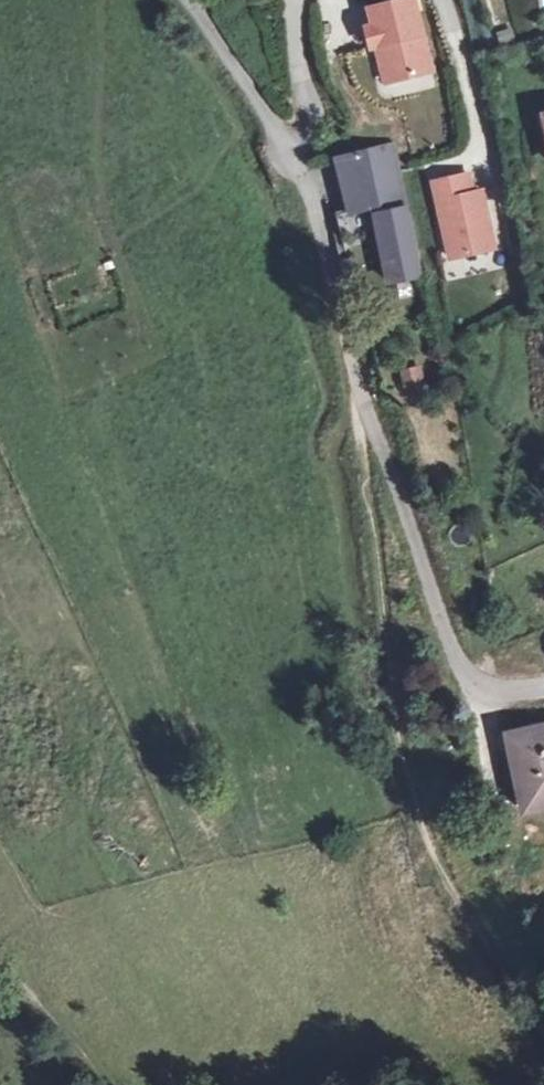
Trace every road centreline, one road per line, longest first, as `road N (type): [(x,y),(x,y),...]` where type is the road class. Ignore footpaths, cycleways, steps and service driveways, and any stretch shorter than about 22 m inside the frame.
road 1 (unclassified): [(192,0),(299,163),(359,381),(459,669),(476,688),(494,692),(543,686)]
road 2 (track): [(359,381),(390,712),(421,827),(543,1035)]

